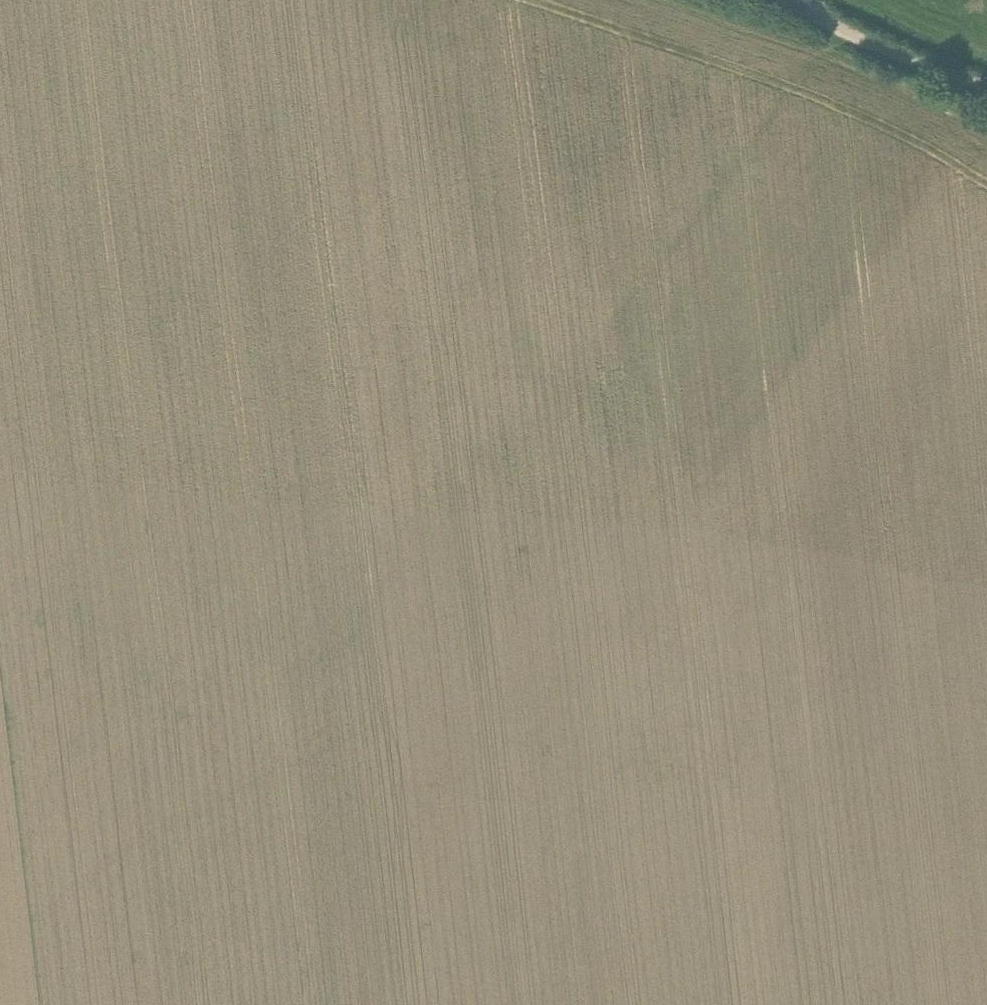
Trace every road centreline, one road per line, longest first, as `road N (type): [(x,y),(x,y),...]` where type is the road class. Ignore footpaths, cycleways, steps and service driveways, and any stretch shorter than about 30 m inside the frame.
road 1 (unclassified): [(986,87),(778,0)]

